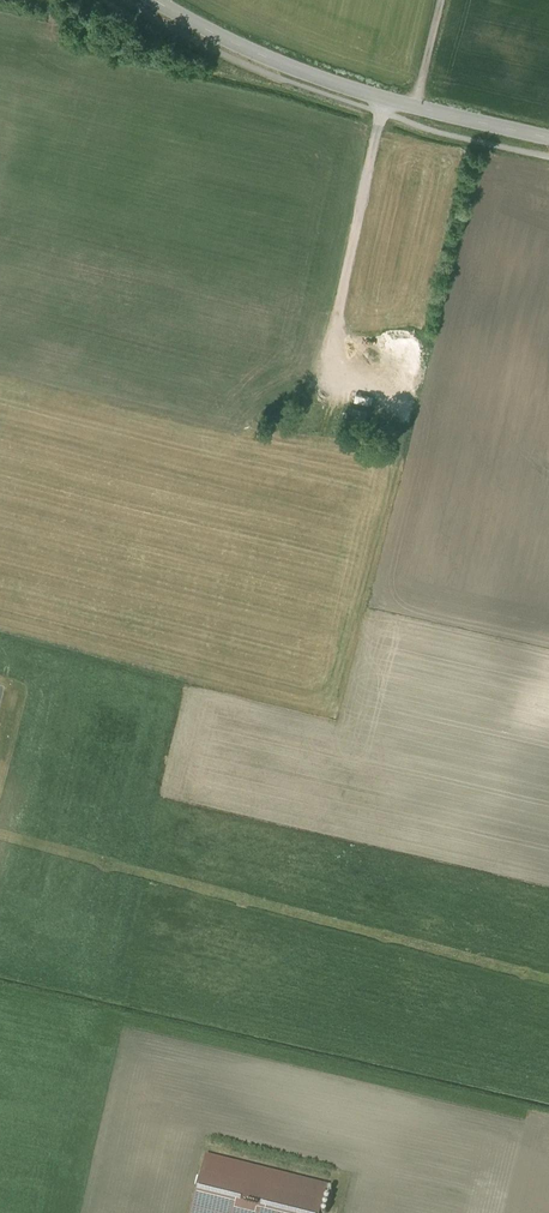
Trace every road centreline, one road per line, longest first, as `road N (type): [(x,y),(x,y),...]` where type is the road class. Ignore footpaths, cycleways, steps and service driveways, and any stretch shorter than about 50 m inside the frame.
road 1 (tertiary): [(548,137),(302,71),(160,0)]

